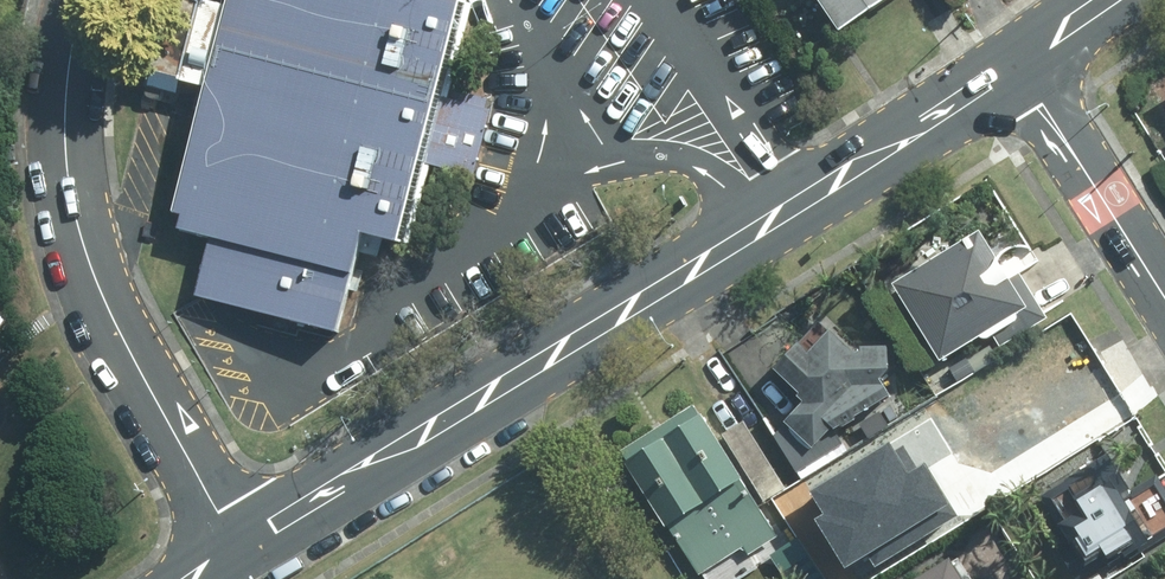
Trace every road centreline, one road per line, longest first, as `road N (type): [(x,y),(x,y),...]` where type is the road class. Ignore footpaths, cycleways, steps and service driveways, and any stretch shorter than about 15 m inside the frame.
road 1 (secondary): [(1015,62),(240,545)]
road 2 (residential): [(85,0),(67,86),(79,234),(94,280),(240,545)]
road 3 (residential): [(1015,62),(1164,303)]

